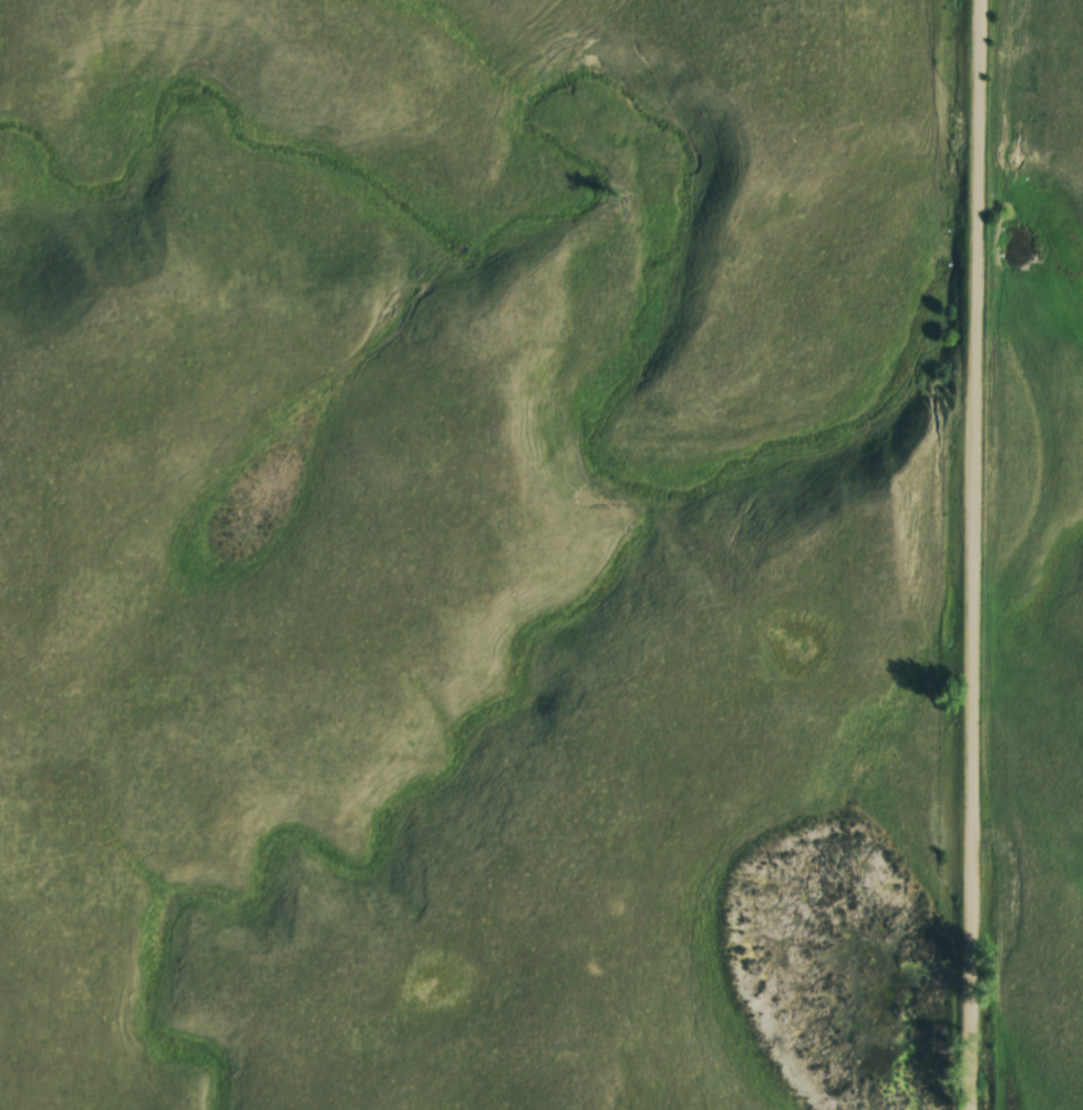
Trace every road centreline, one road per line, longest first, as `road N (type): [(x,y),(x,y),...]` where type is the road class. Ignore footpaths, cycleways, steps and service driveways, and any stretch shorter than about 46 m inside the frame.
road 1 (residential): [(979,1109),(985,0)]

